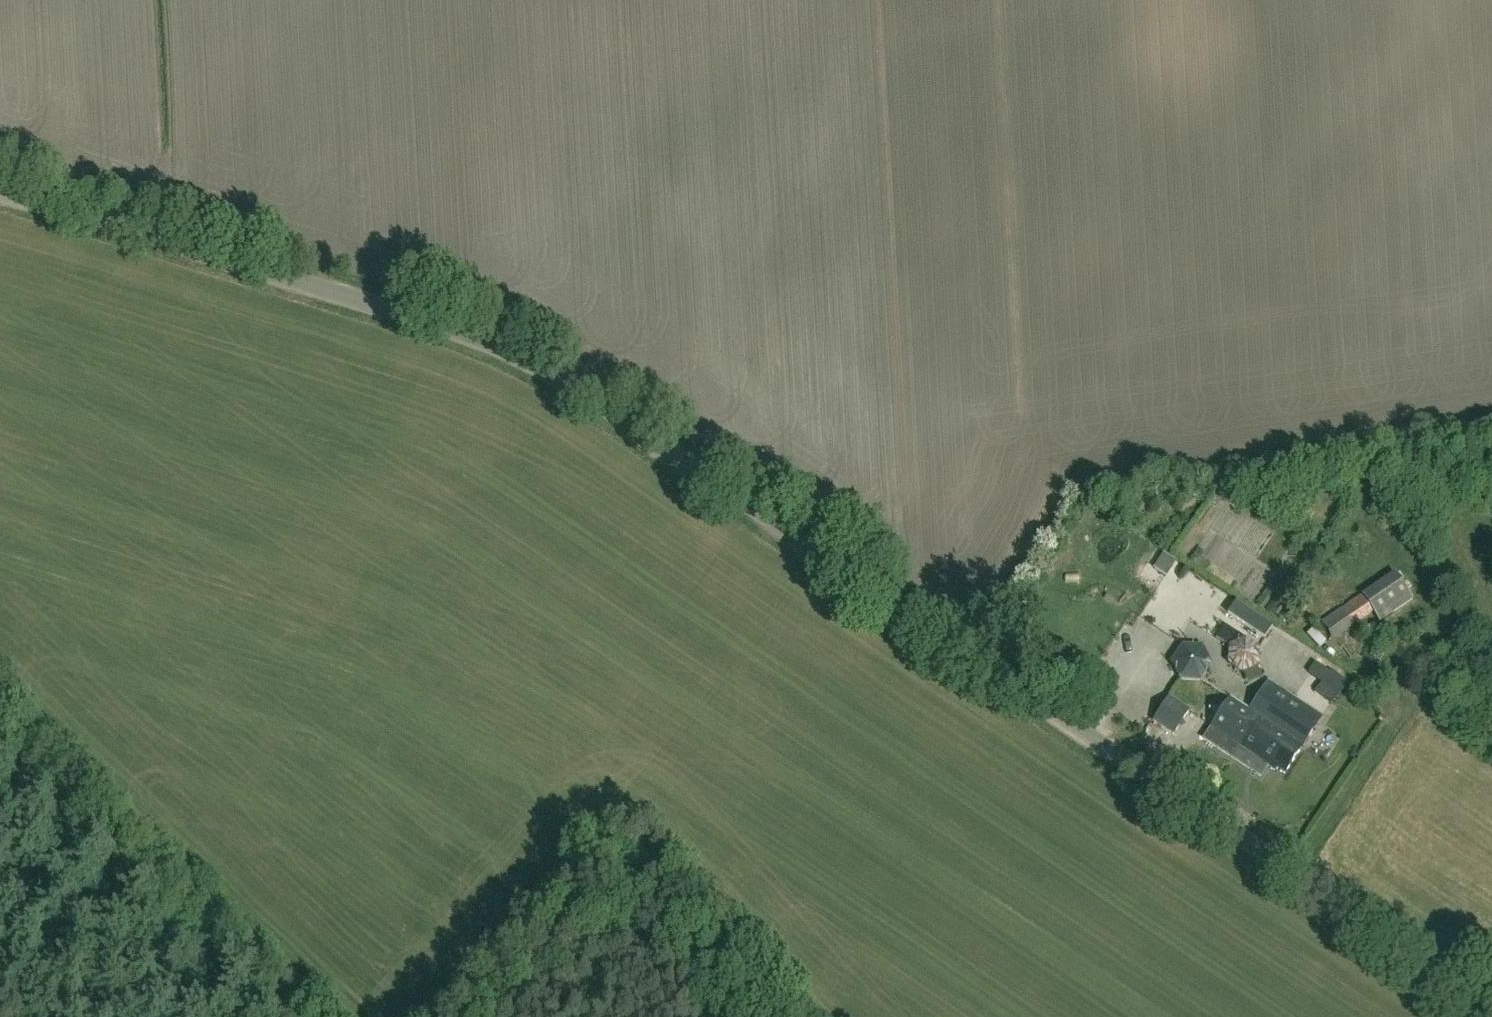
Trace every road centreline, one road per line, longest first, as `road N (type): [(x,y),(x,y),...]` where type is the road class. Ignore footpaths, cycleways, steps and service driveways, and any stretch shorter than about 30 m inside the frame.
road 1 (unclassified): [(1491,1011),(515,351),(0,191)]

